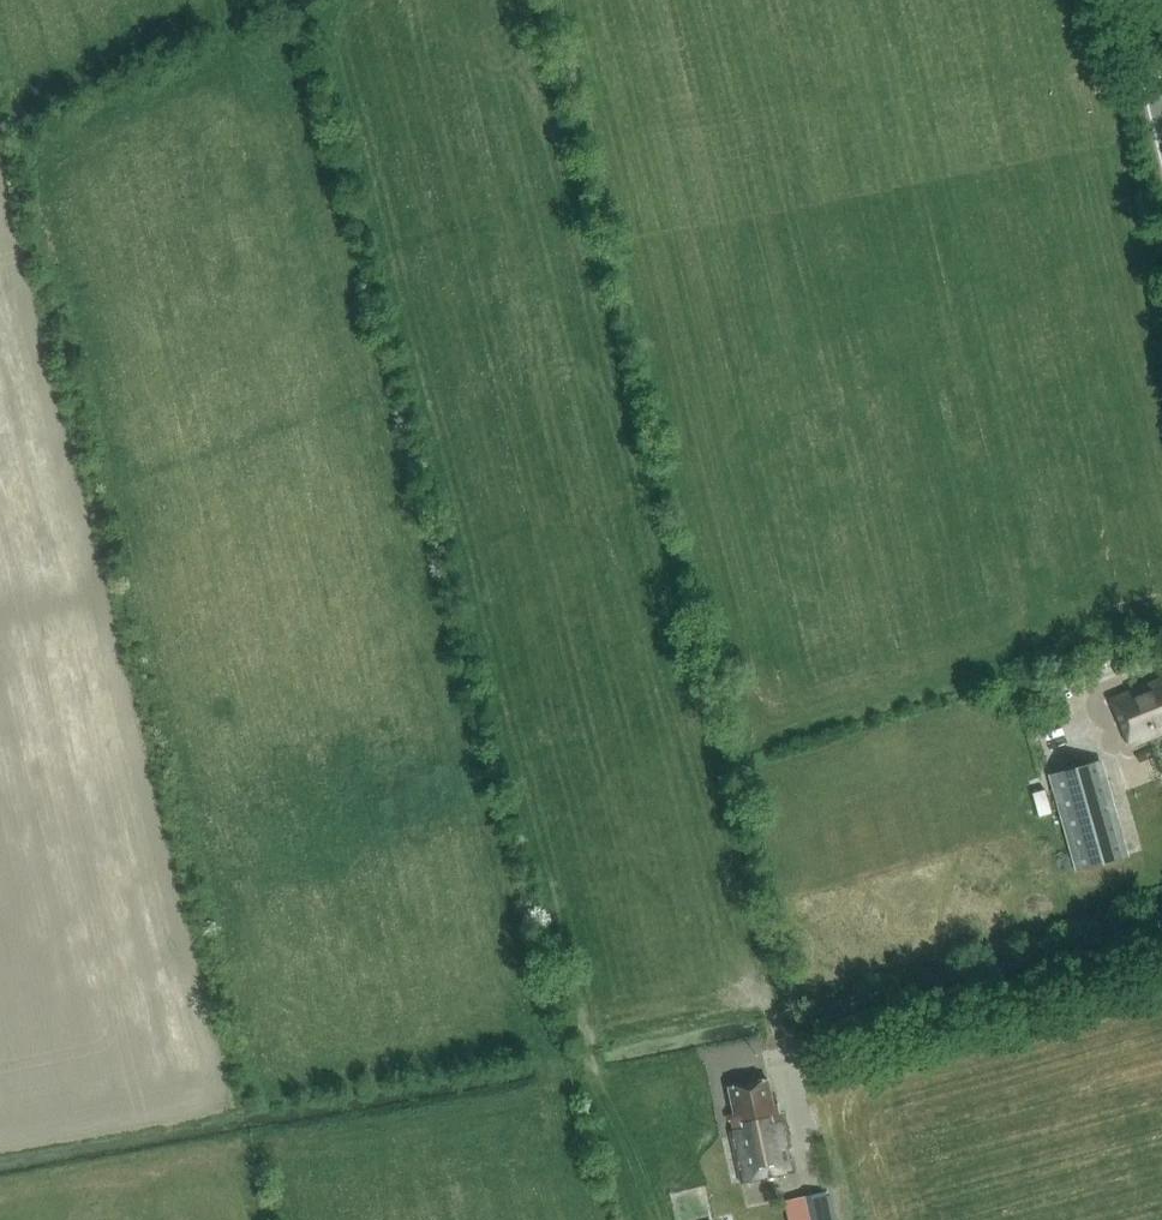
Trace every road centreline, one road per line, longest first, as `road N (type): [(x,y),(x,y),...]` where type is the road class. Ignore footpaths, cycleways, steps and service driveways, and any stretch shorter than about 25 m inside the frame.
road 1 (unclassified): [(1161,129),(1131,0)]

